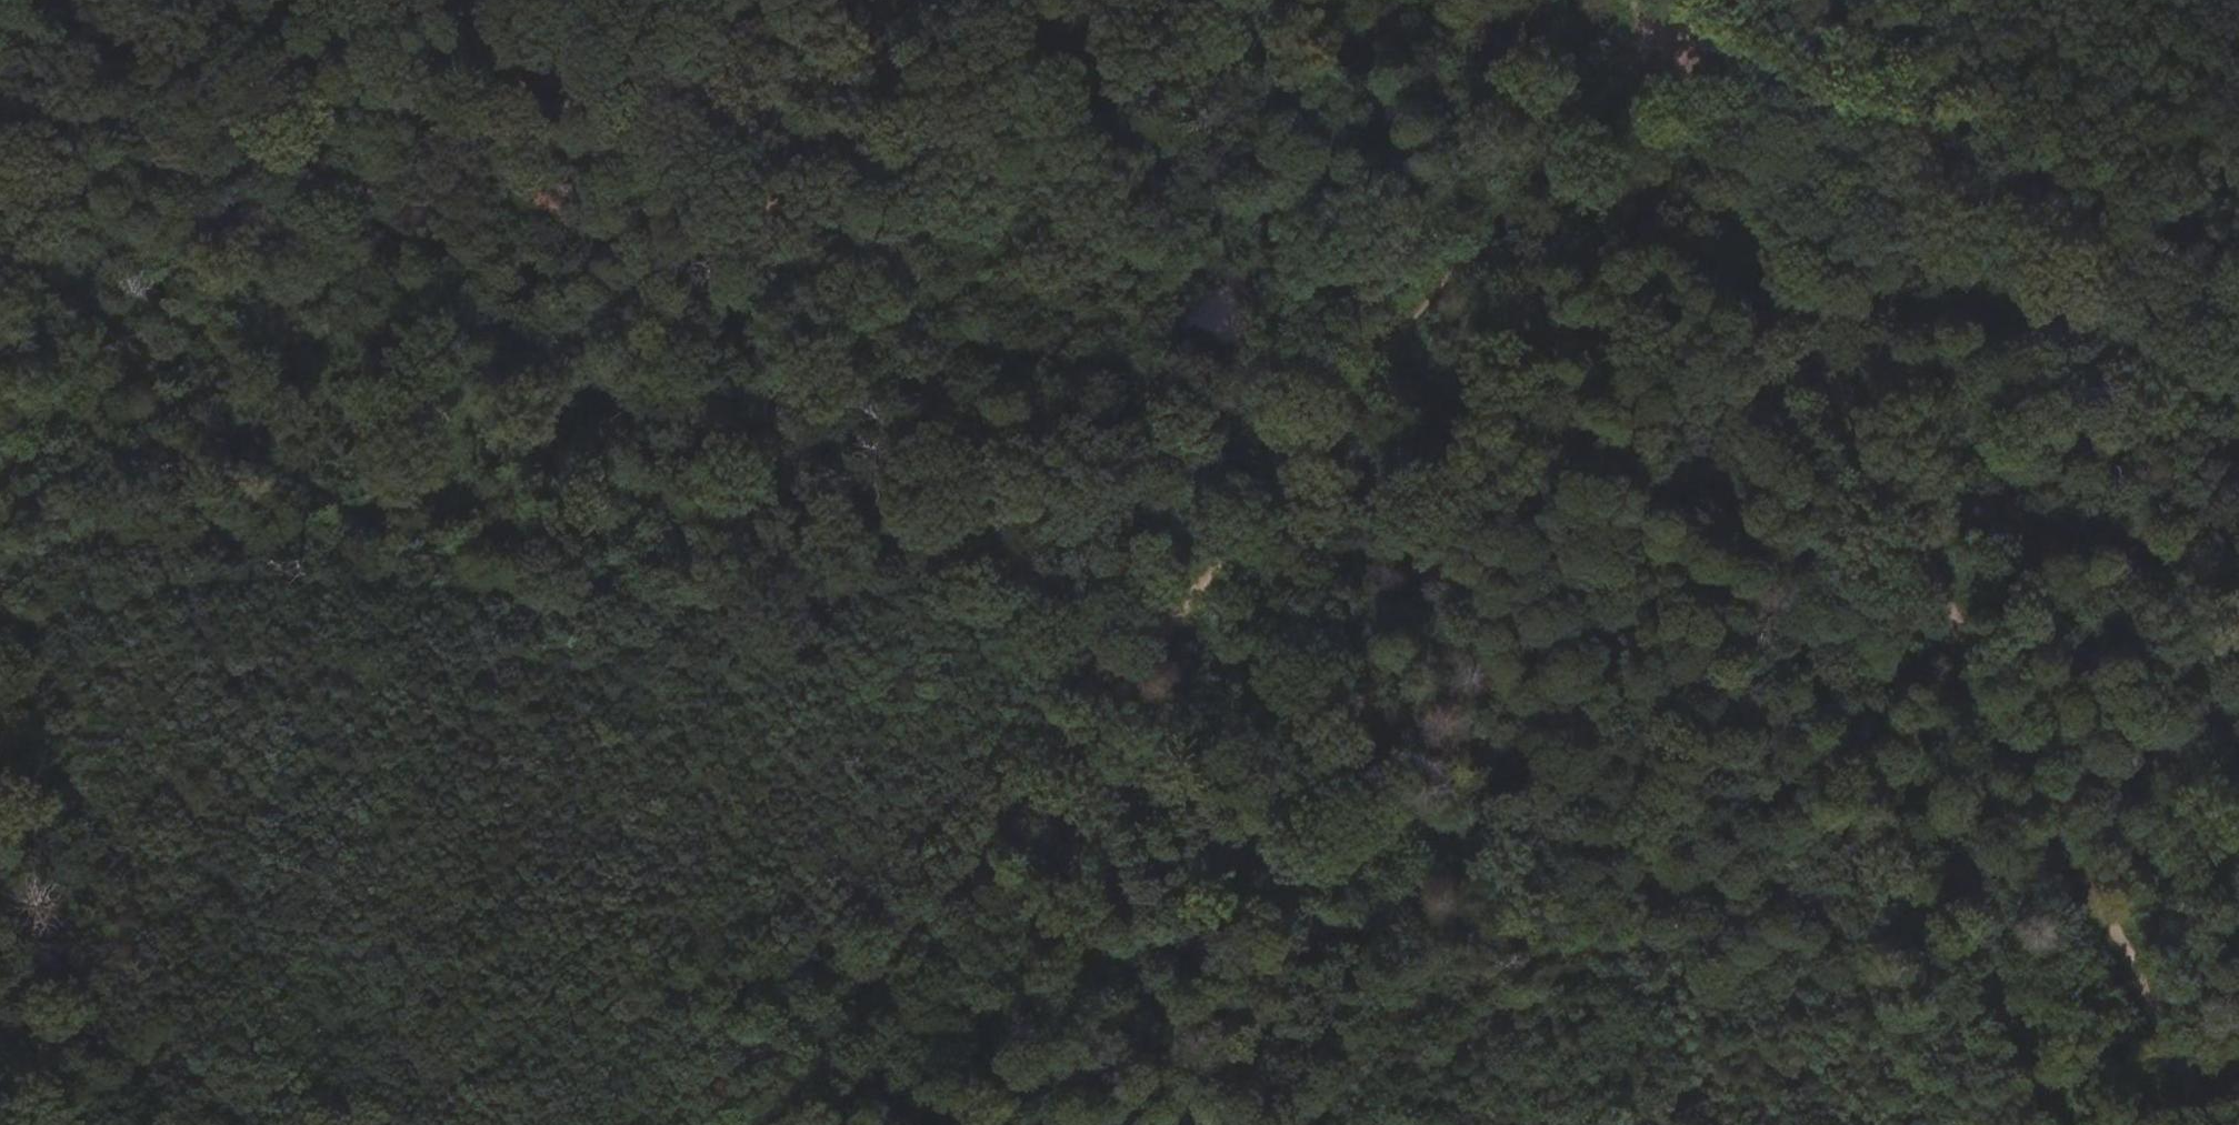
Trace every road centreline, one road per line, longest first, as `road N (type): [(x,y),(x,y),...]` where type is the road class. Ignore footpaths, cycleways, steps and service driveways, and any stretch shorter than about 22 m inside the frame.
road 1 (track): [(784,1124),(1661,43)]
road 2 (track): [(1661,43),(2208,1124)]
road 3 (track): [(0,458),(399,213),(643,0)]
road 4 (track): [(1661,43),(1677,38),(2238,252)]

